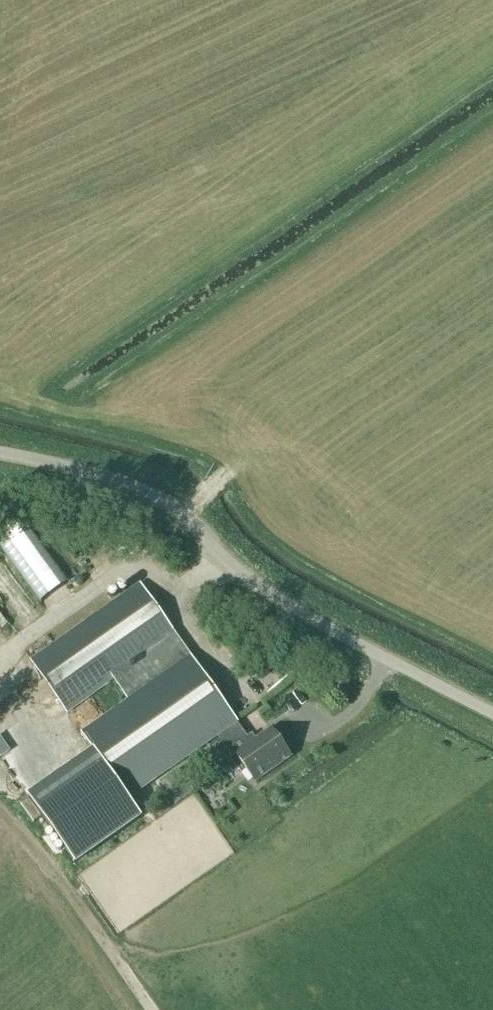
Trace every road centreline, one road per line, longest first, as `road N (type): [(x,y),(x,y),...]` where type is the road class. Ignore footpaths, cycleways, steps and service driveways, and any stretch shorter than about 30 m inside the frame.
road 1 (tertiary): [(492,714),(293,610),(149,495),(0,454)]

